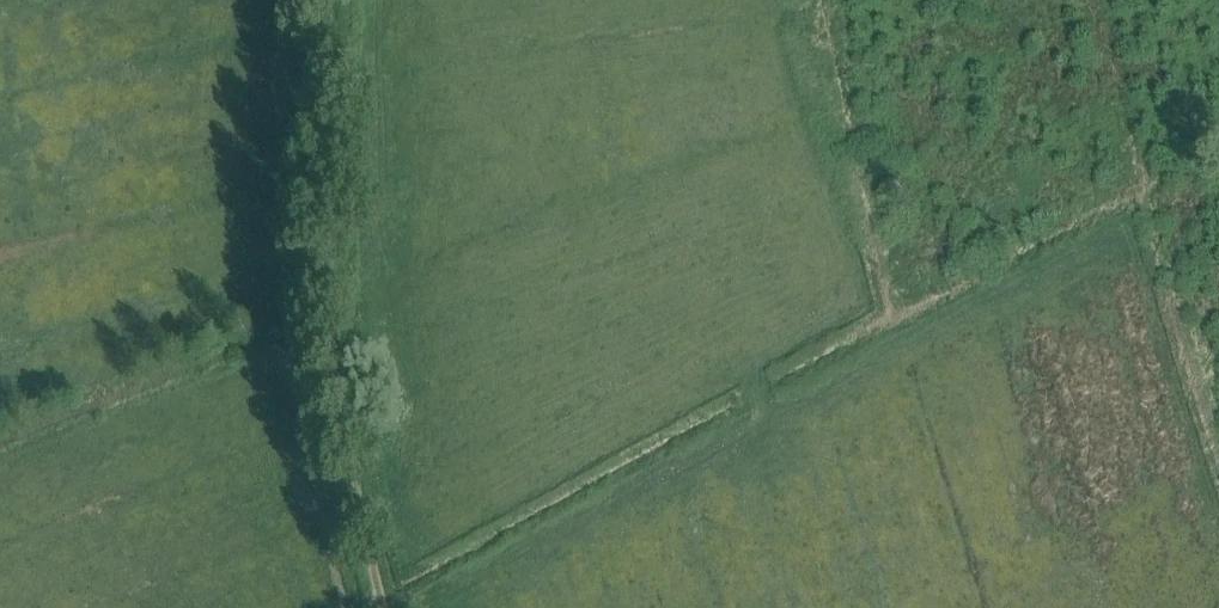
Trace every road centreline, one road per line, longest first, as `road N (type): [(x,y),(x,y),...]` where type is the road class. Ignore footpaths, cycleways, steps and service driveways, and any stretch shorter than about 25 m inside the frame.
road 1 (track): [(316,0),(324,403),(380,607)]

